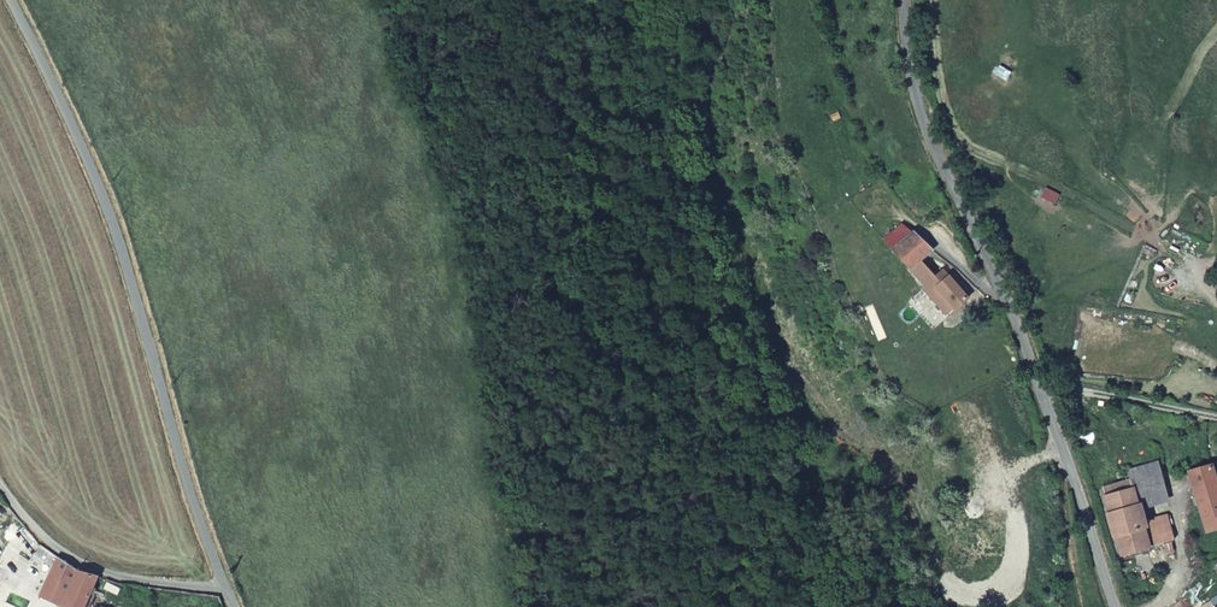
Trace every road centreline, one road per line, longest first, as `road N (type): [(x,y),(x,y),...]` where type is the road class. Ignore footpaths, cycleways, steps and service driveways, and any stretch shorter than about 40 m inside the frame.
road 1 (track): [(1216,212),(953,26),(932,21),(937,103),(954,138),(1160,243)]
road 2 (unclassified): [(224,586),(114,227),(11,0)]
road 3 (residential): [(1039,378),(923,117),(908,0)]
road 4 (unclassified): [(224,586),(183,588),(88,567),(33,527),(0,484)]
road 5 (residential): [(1116,606),(1039,378)]
road 6 (unclassified): [(1039,378),(1216,417)]
road 7 (track): [(1172,478),(1161,443),(1110,433),(1079,389)]

